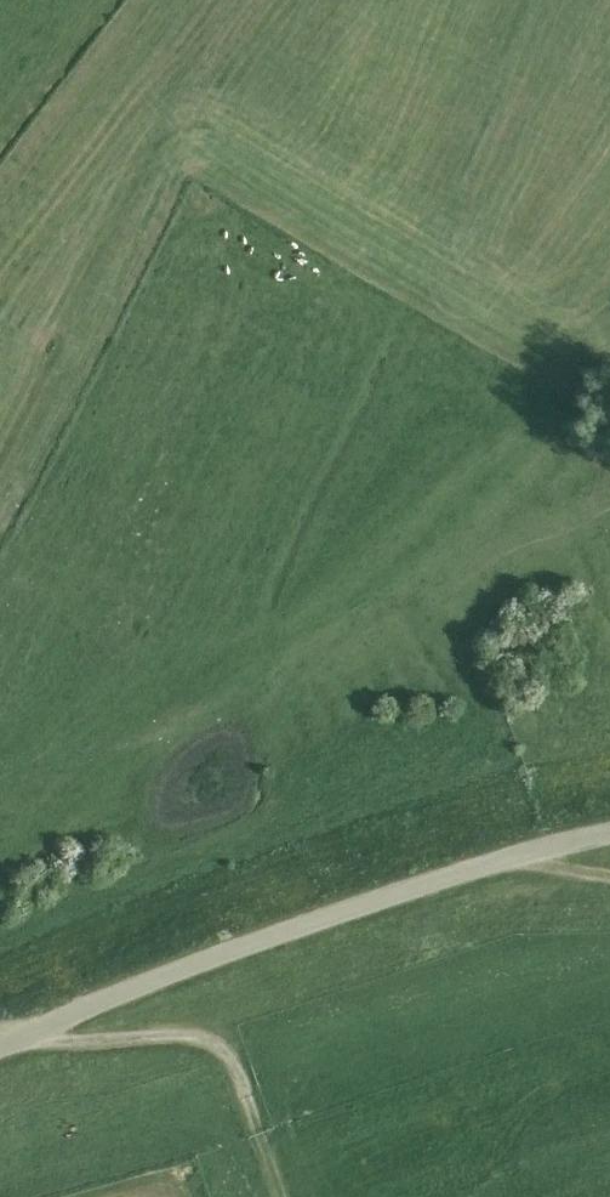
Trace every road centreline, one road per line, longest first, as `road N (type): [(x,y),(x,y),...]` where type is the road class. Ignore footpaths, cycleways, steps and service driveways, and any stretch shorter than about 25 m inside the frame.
road 1 (unclassified): [(0,1046),(269,936),(609,833)]

